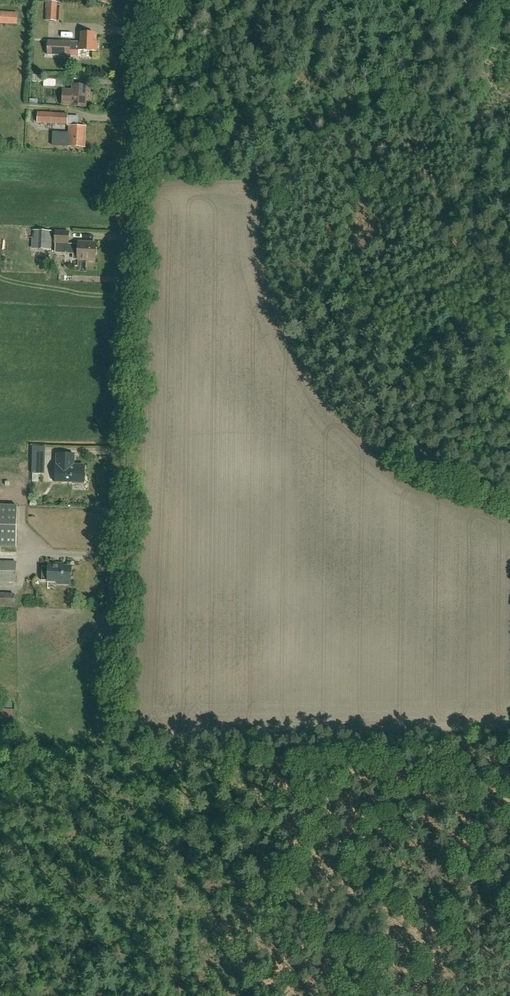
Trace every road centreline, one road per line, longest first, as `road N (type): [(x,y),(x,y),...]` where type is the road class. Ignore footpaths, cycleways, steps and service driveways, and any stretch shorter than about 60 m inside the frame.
road 1 (residential): [(110,740),(143,0)]

